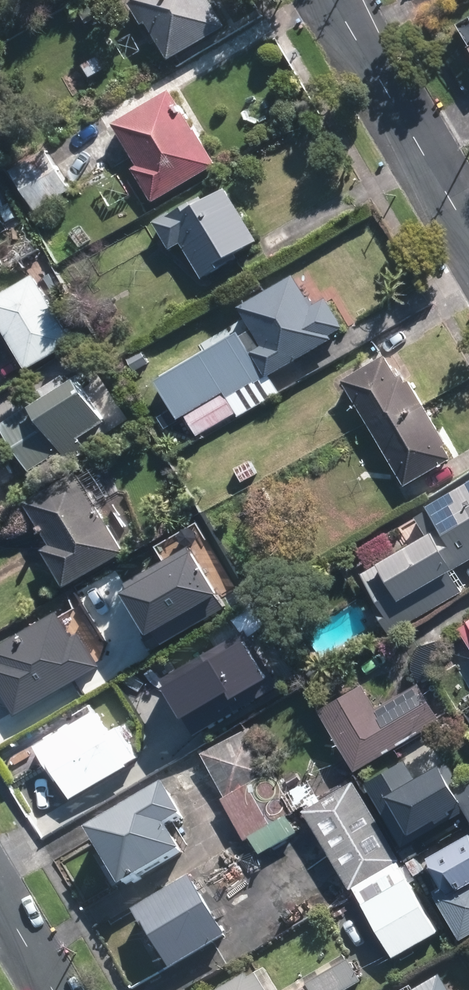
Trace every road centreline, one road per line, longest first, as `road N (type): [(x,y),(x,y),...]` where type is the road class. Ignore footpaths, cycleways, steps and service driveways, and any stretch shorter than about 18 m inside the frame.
road 1 (residential): [(468,221),(341,0)]

